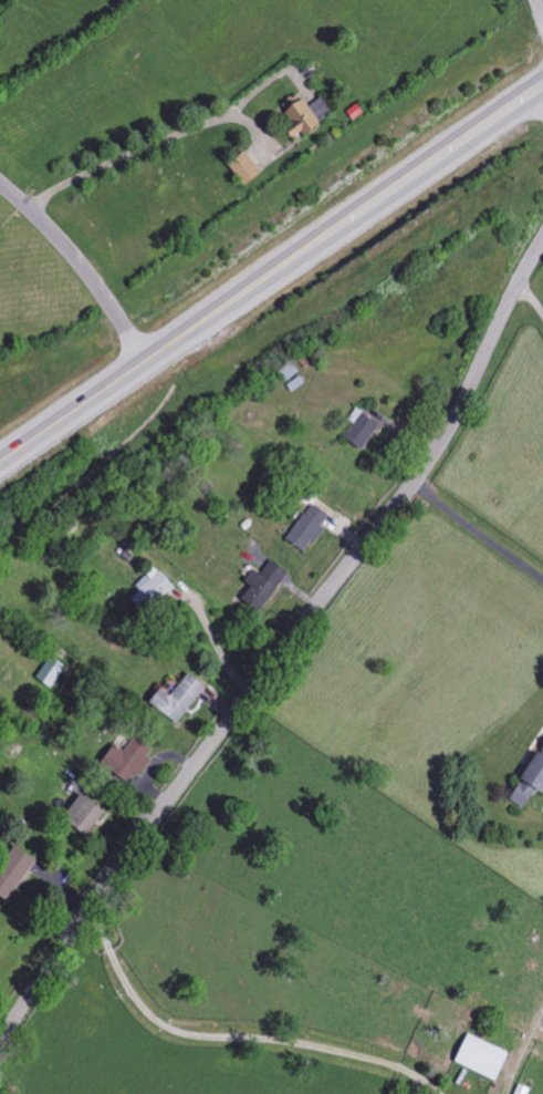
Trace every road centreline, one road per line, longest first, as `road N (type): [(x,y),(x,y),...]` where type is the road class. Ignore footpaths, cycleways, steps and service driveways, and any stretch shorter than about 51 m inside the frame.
road 1 (tertiary): [(542,241),(427,463),(192,767),(0,1043)]
road 2 (trunk): [(0,464),(542,86)]
road 3 (residential): [(145,363),(84,269),(0,185)]

